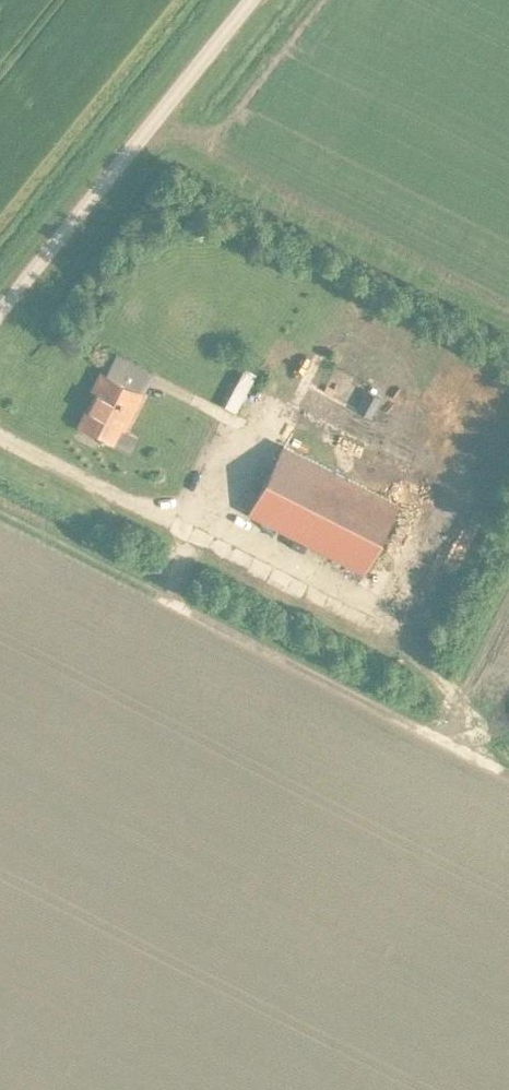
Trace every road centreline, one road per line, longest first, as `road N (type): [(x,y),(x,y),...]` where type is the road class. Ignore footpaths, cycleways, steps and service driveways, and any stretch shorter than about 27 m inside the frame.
road 1 (unclassified): [(0,307),(252,0)]

